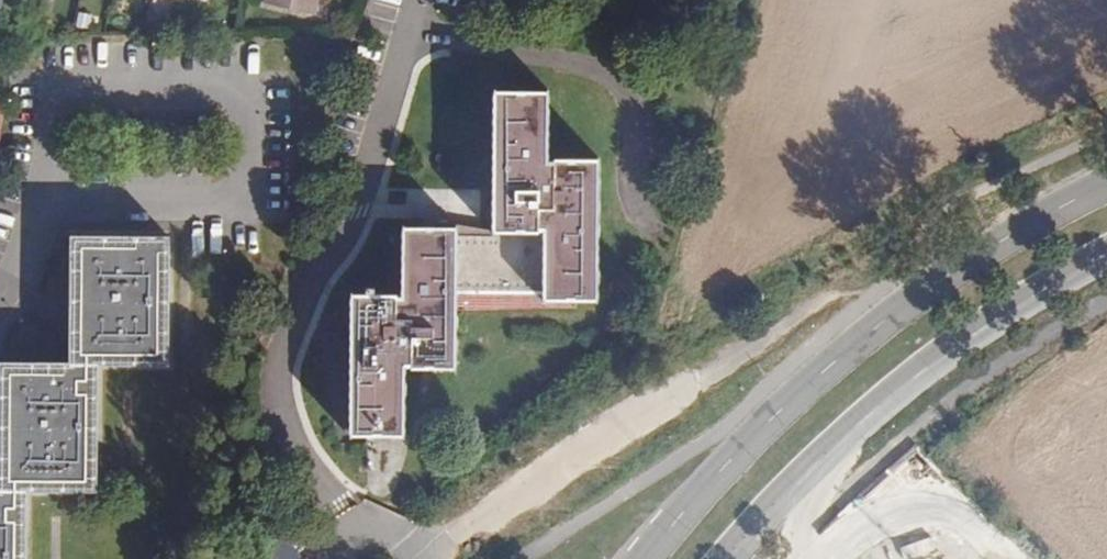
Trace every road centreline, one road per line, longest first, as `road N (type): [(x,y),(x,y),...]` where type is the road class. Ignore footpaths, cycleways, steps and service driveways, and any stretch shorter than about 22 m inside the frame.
road 1 (secondary): [(1106,185),(1002,240),(880,325),(776,415),(645,558)]
road 2 (secondary): [(727,558),(920,373),(1106,254)]
road 3 (residential): [(52,225),(56,89),(242,89),(236,219)]
road 4 (residential): [(424,558),(750,348)]
road 5 (residential): [(236,219),(52,225)]

